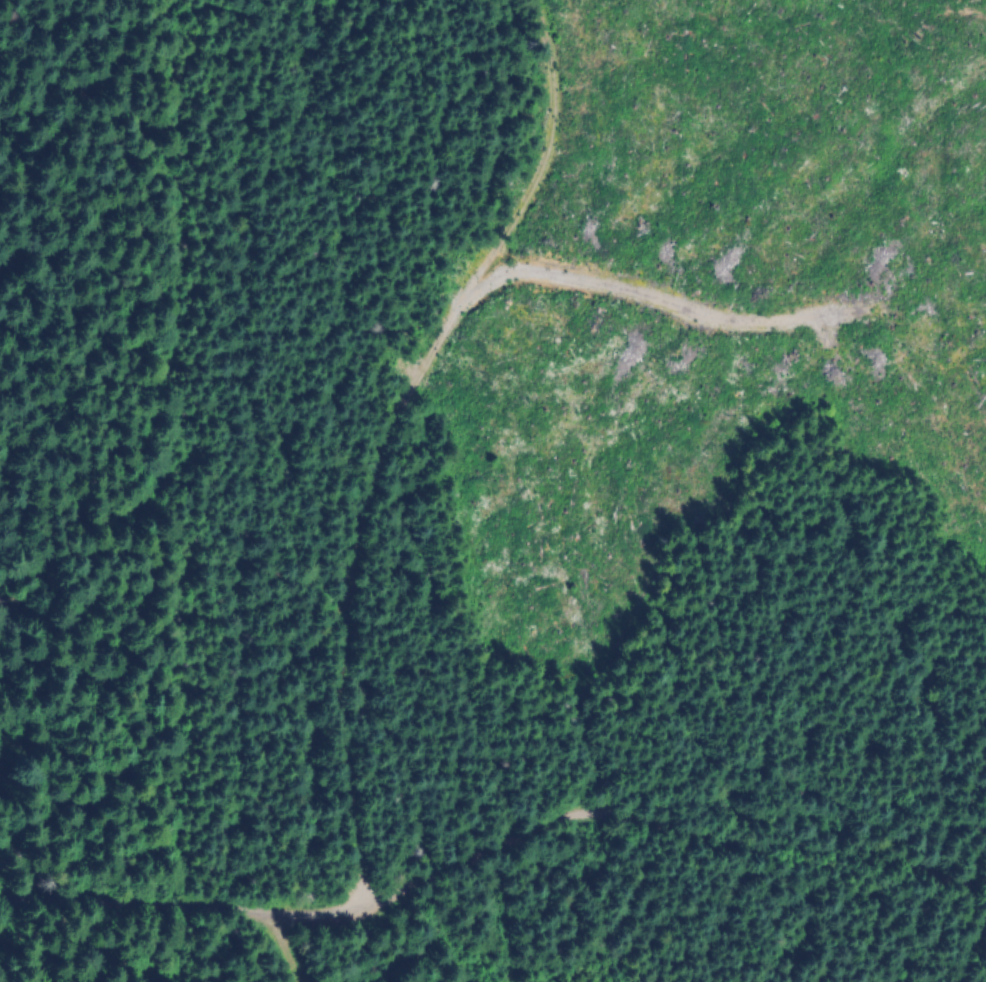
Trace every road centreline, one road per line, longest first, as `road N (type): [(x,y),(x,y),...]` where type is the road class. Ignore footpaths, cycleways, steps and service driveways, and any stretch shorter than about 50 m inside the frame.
road 1 (track): [(0,903),(286,918),(377,903),(542,828),(607,821),(985,895)]

